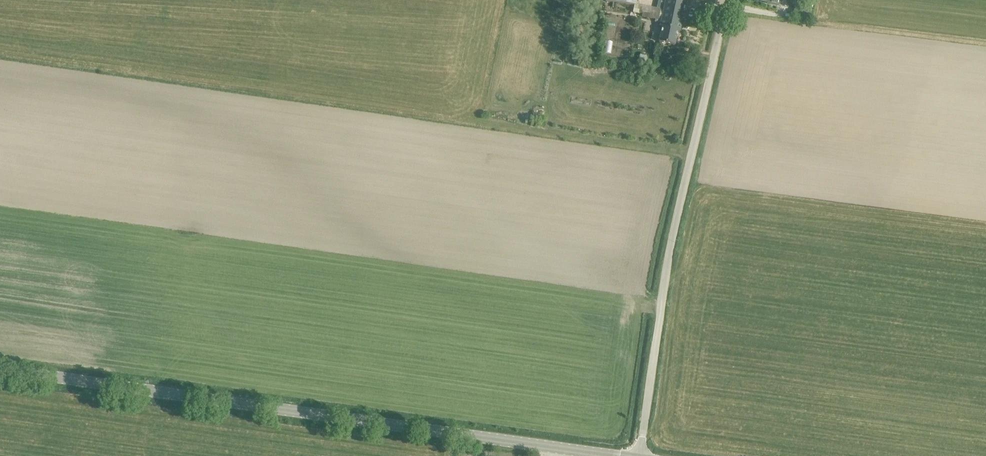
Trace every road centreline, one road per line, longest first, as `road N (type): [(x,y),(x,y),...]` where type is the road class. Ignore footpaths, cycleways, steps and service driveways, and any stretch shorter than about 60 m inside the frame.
road 1 (tertiary): [(611,455),(0,370)]
road 2 (unclassified): [(640,455),(666,277),(727,0)]
road 3 (track): [(985,43),(725,7)]

